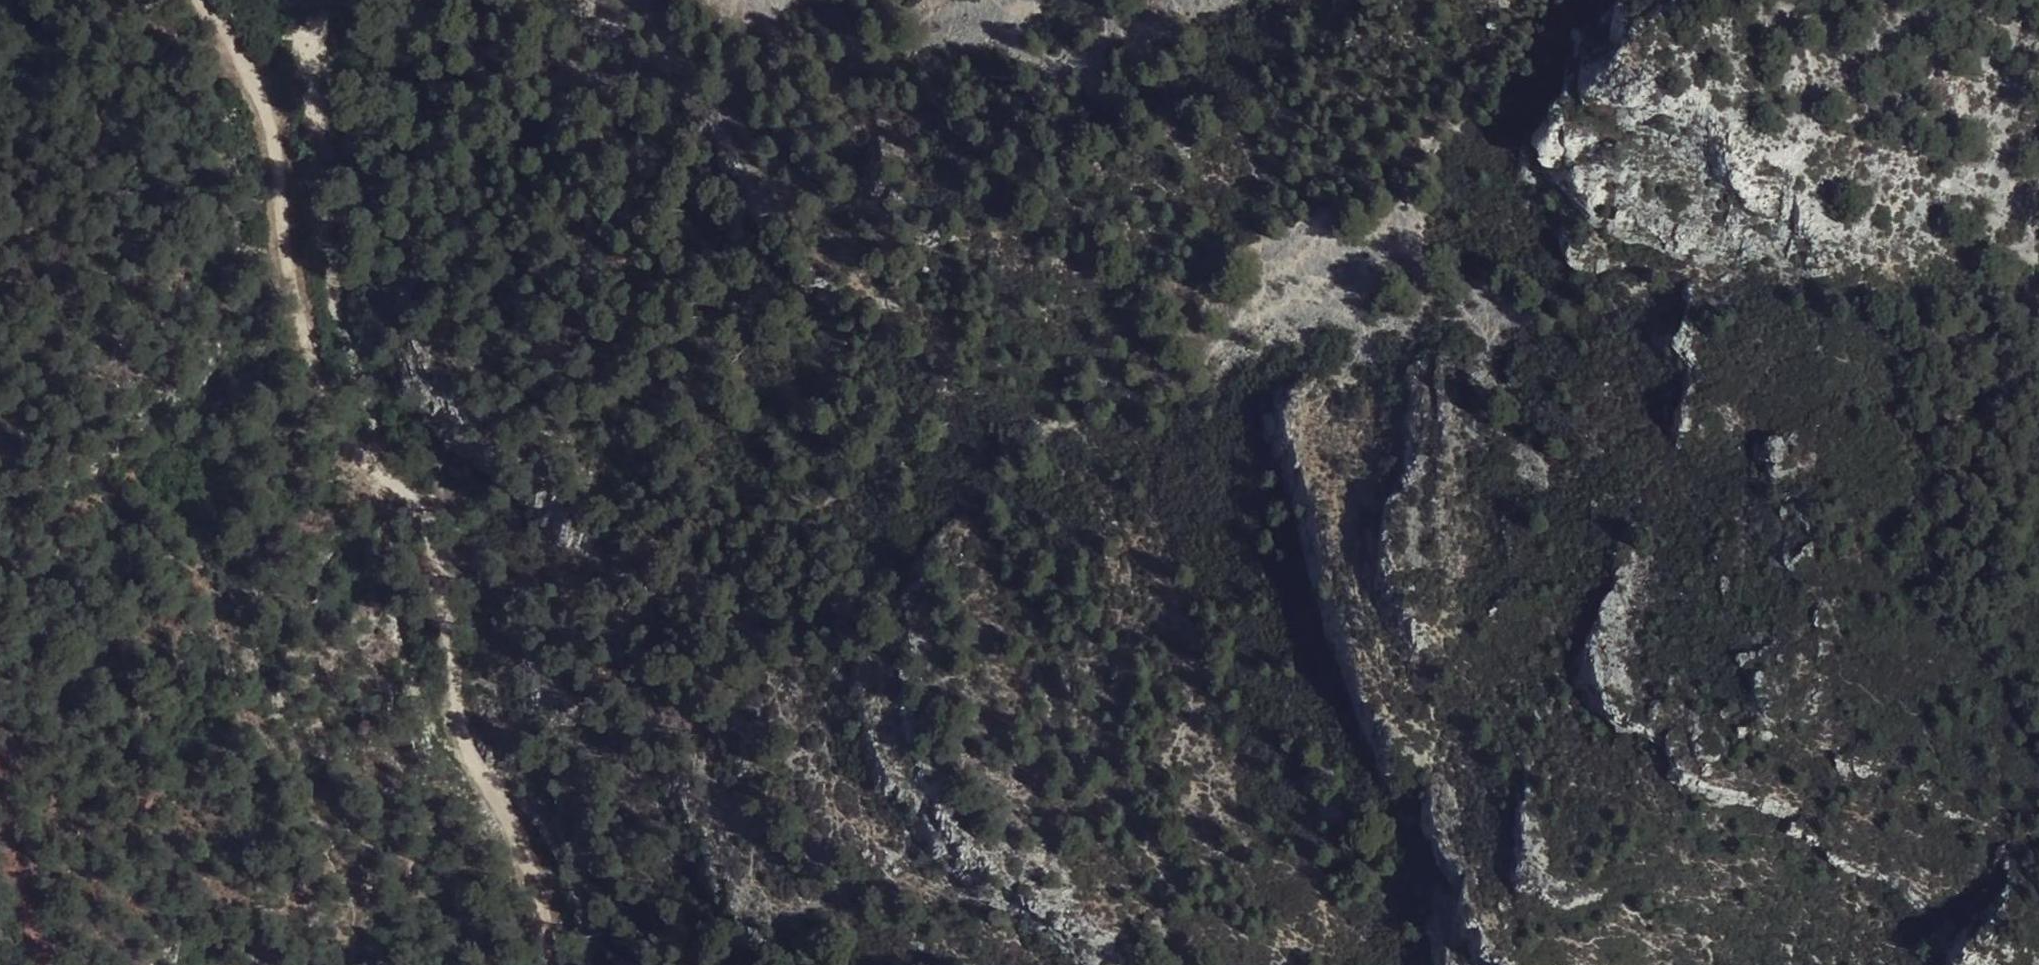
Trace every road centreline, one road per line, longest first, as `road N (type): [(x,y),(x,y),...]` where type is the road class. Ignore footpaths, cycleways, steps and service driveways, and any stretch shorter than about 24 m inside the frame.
road 1 (track): [(546,964),(496,806),(460,751),(443,568),(427,508),(357,452),(326,391),(289,253),(283,167),(257,78),(227,28),(195,0)]
road 2 (track): [(49,964),(0,819)]

